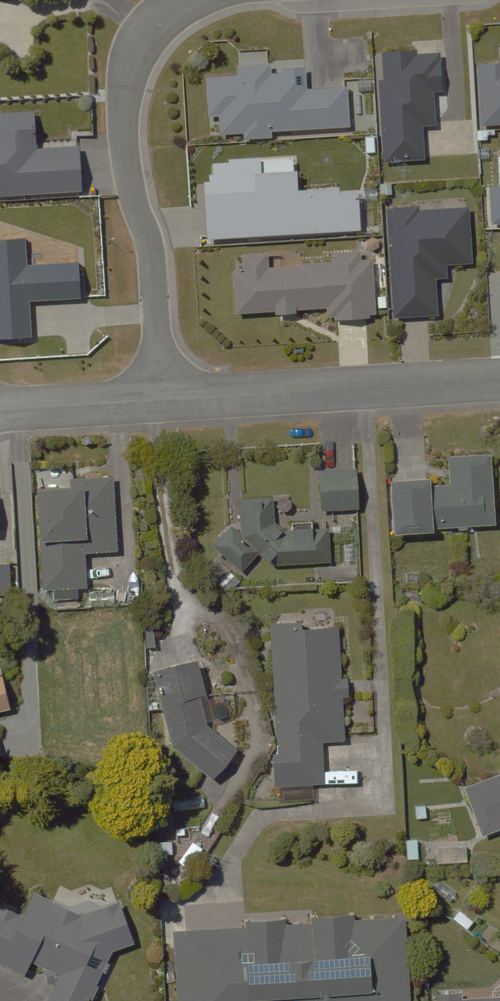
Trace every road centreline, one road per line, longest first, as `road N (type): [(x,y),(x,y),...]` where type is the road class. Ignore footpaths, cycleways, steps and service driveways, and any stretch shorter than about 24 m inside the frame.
road 1 (residential): [(164,398),(148,240),(126,164),(126,98),(142,40),(194,0)]
road 2 (residential): [(164,398),(499,379)]
road 3 (residential): [(0,410),(164,398)]

